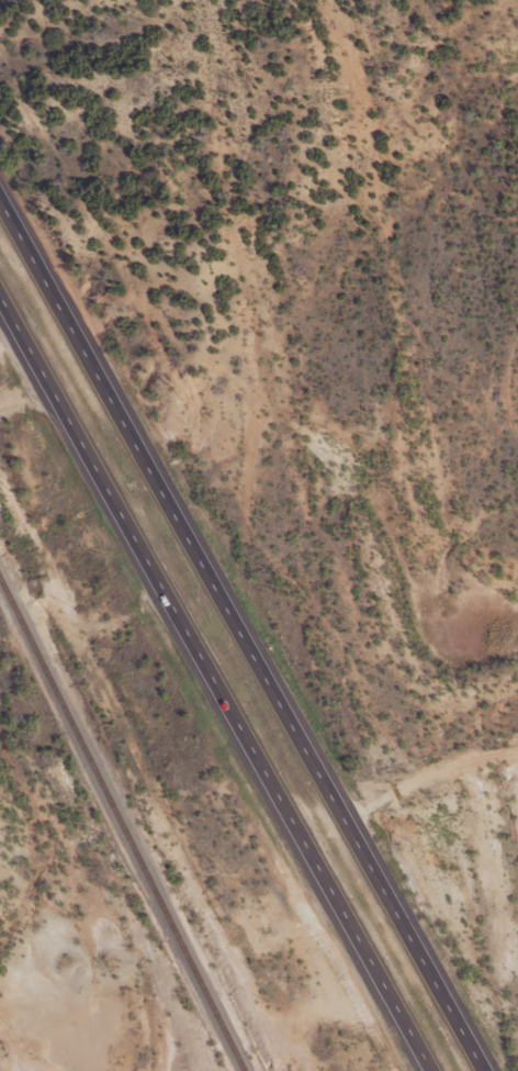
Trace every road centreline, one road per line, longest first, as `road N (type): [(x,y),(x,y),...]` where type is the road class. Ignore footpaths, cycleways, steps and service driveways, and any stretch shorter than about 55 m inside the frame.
road 1 (trunk): [(485,1070),(0,204)]
road 2 (trunk): [(0,282),(434,1070)]
road 3 (track): [(304,839),(428,773),(517,753)]

